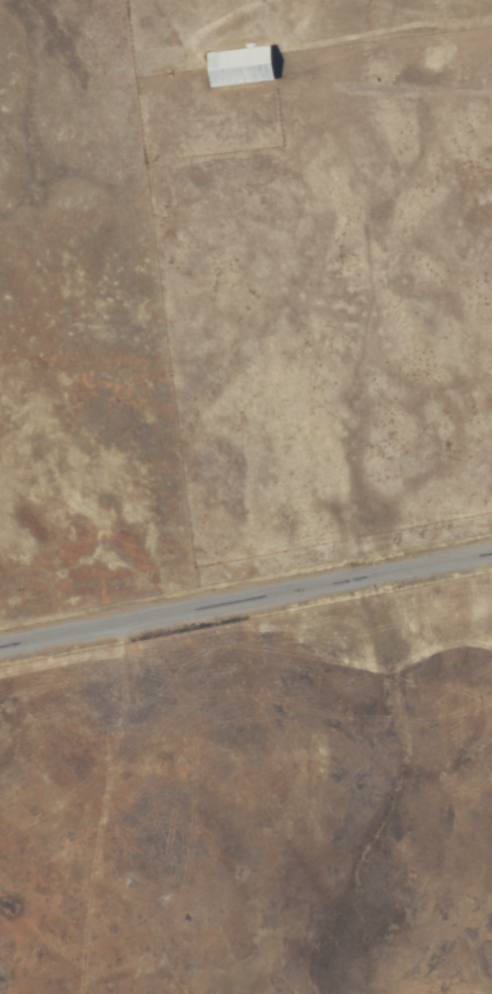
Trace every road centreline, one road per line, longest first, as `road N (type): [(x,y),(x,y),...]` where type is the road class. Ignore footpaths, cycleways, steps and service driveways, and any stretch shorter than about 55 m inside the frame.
road 1 (tertiary): [(0,645),(491,551)]

